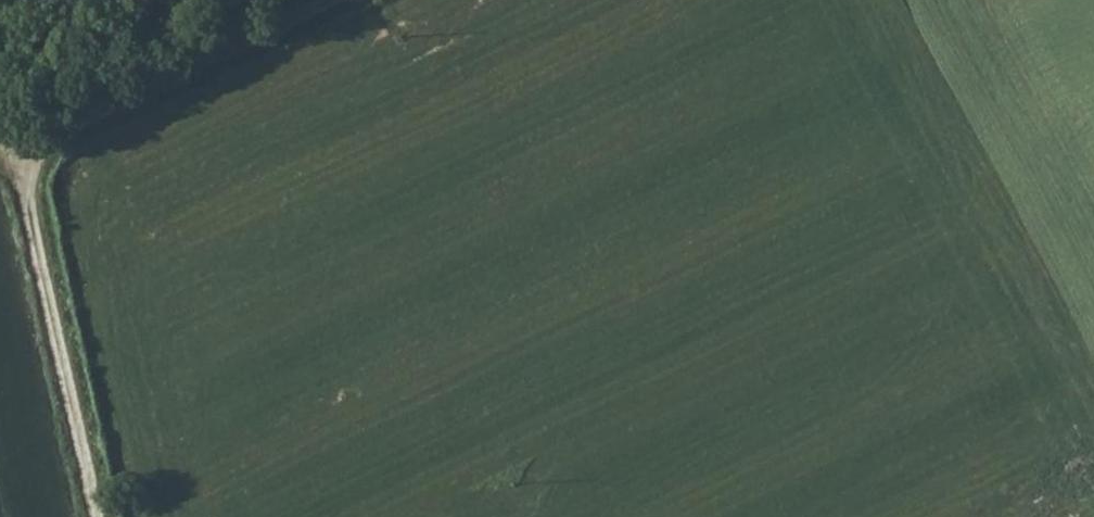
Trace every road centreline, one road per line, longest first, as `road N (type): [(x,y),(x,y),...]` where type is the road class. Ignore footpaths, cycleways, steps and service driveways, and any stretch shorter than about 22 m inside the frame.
road 1 (unclassified): [(97,516),(16,155),(306,19)]

